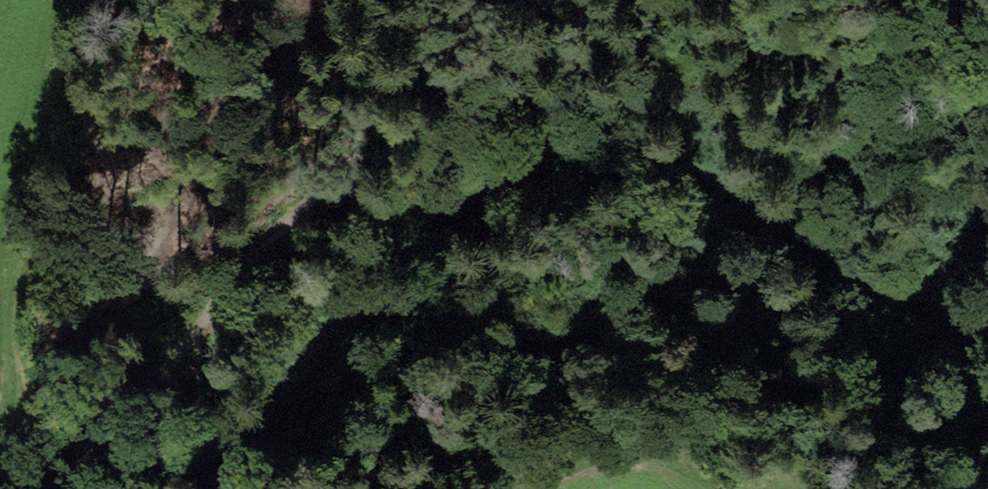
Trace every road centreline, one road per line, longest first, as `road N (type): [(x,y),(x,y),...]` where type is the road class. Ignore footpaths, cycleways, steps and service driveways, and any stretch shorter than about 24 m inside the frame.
road 1 (track): [(202,488),(263,441),(310,355),(493,178),(555,137),(636,134),(987,337)]
road 2 (track): [(38,488),(68,475),(194,335),(477,0)]
road 3 (trunk): [(860,0),(987,212)]

